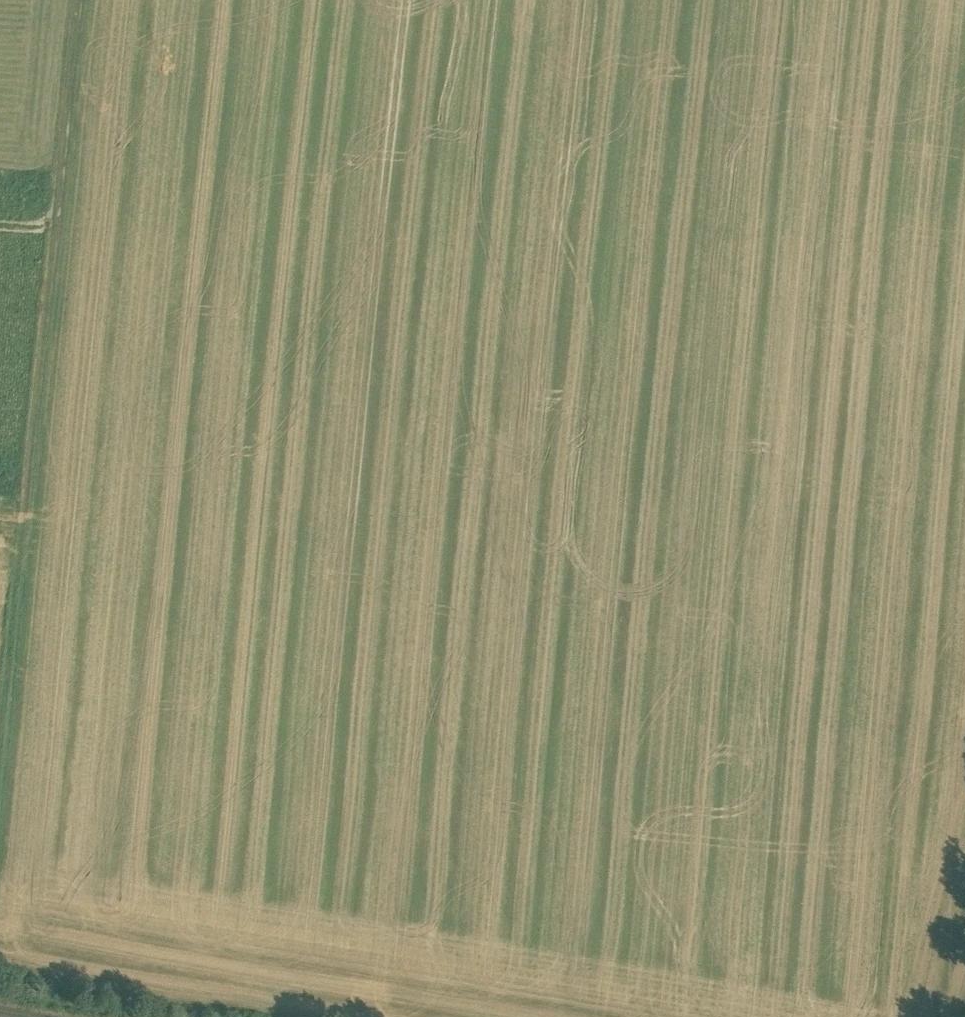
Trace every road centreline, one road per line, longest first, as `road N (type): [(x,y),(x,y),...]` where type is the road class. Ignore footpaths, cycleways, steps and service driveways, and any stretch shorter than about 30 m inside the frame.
road 1 (track): [(0,767),(76,0)]

